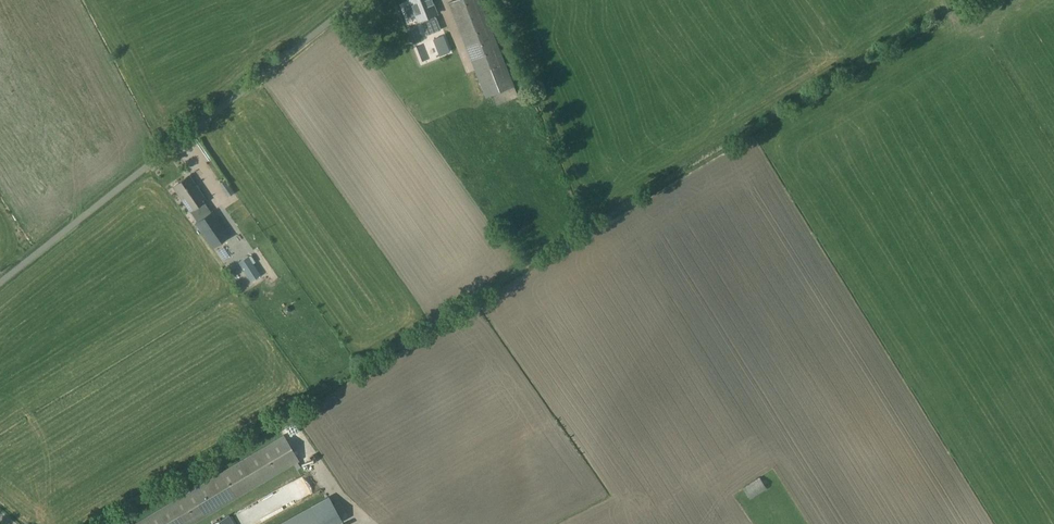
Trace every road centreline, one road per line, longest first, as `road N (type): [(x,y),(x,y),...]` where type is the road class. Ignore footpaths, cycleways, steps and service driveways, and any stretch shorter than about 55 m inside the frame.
road 1 (unclassified): [(0,282),(350,0)]

